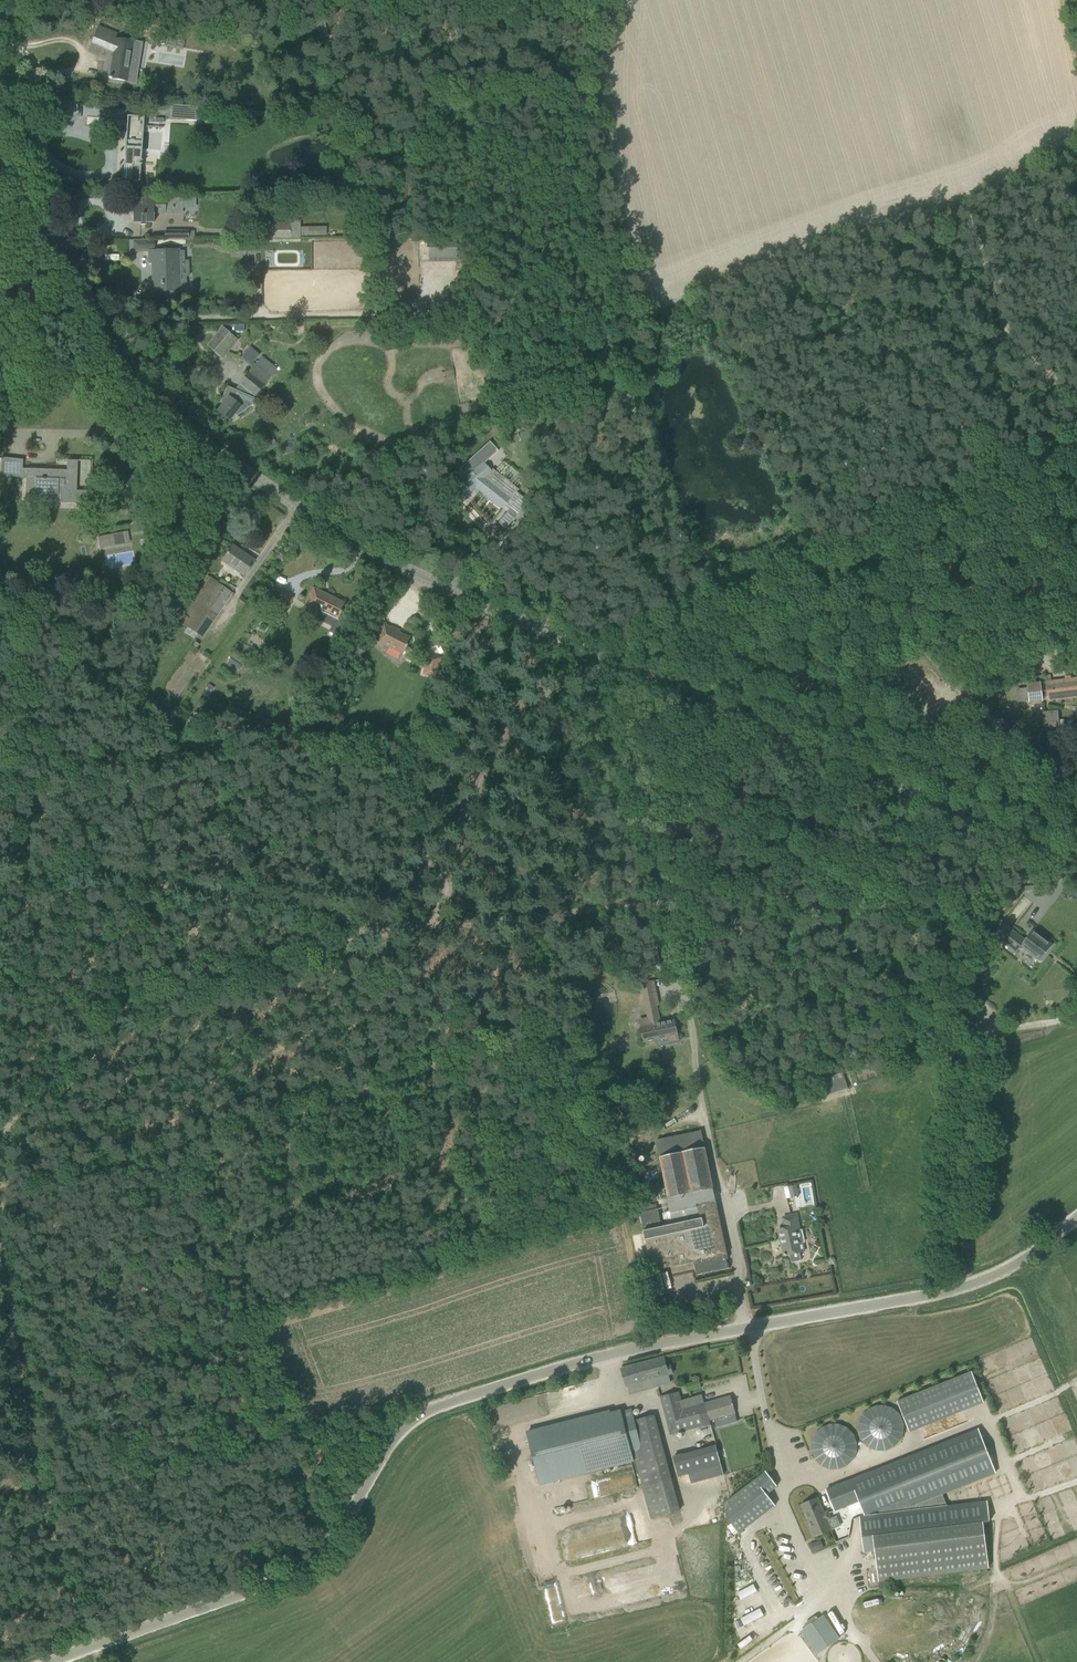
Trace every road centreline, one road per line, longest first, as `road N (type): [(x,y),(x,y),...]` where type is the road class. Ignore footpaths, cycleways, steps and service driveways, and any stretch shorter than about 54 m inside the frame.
road 1 (tertiary): [(1076,865),(424,578),(265,485),(171,421),(137,386),(0,157)]
road 2 (unclassified): [(51,1661),(299,1573),(329,1549),(389,1444),(424,1412),(607,1354),(748,1327)]
road 3 (track): [(1074,863),(932,904),(665,900),(435,927)]
road 4 (track): [(0,1136),(84,1034),(191,989),(391,926)]
road 5 (track): [(91,1647),(49,1533),(0,1222)]
road 6 (track): [(391,926),(0,856)]
road 7 (unclassified): [(748,1327),(681,974)]
road 8 (track): [(1076,806),(831,551)]
road 9 (unclassified): [(748,1327),(983,1281),(1076,1217)]
road 10 (track): [(435,927),(468,809),(515,713),(617,664)]
road 11 (track): [(1076,442),(831,551)]
road 12 (track): [(831,551),(683,614),(631,644),(617,664)]
road 13 (track): [(1076,408),(1013,344),(964,203)]

